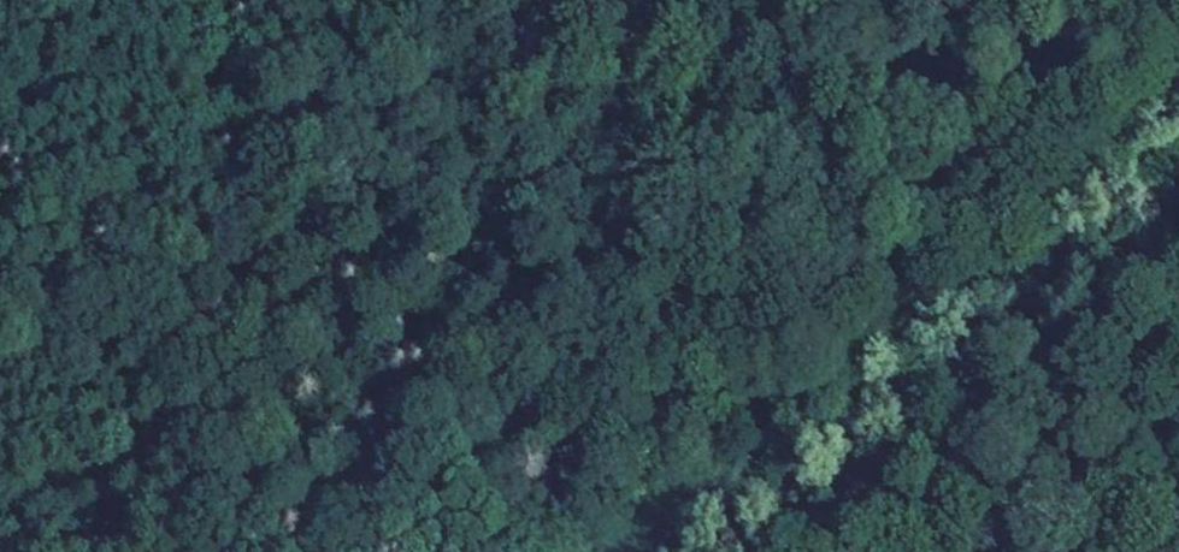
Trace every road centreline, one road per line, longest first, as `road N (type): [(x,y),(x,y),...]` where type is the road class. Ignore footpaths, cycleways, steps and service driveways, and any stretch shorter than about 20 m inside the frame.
road 1 (track): [(564,551),(701,427),(723,356),(746,0)]
road 2 (track): [(89,551),(57,382),(0,315)]

